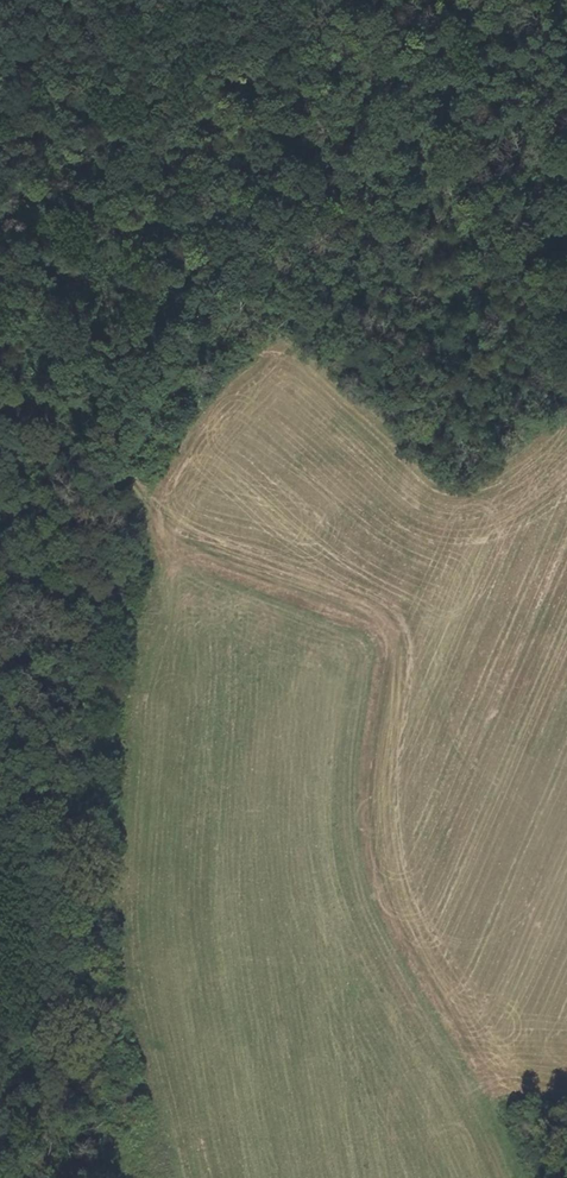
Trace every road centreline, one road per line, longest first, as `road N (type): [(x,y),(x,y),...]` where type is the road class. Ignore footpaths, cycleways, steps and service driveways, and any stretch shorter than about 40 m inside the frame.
road 1 (track): [(82,434),(58,498),(17,846),(51,988),(18,1017),(9,1109)]
road 2 (track): [(333,231),(262,272),(219,320),(122,470)]

